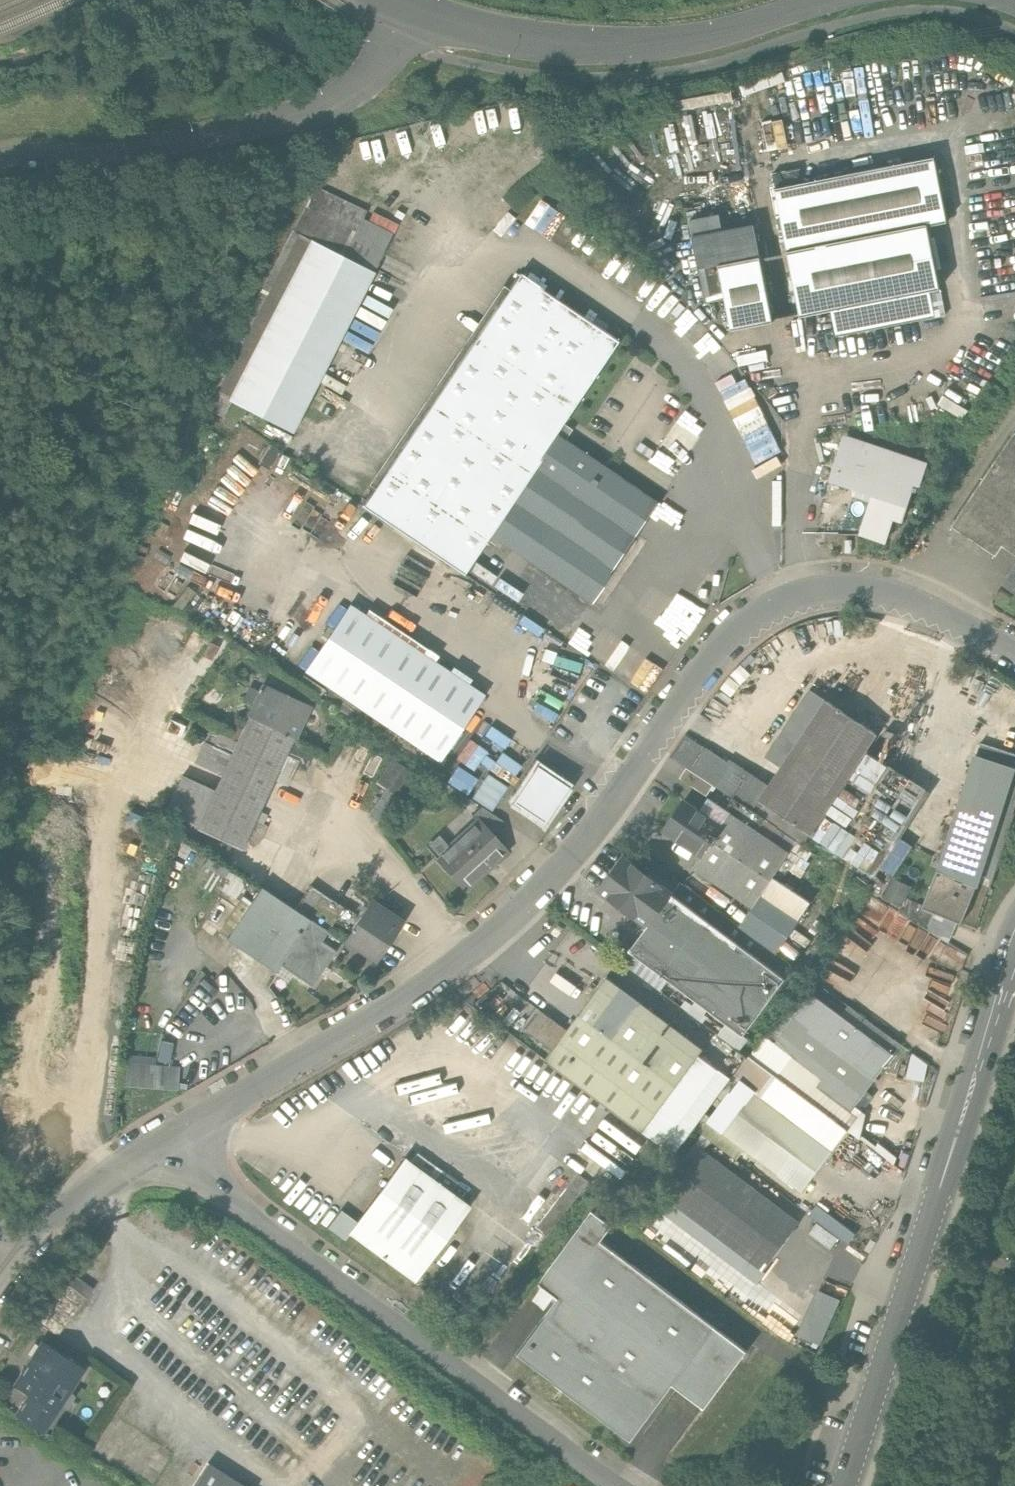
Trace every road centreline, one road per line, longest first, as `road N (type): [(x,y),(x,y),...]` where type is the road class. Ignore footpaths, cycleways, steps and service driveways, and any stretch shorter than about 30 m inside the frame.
road 1 (unclassified): [(176,1145),(508,929),(562,875),(753,621),(795,599),(879,590),(914,598),(1014,653)]
road 2 (unclassified): [(629,1485),(176,1145)]
road 3 (secondary): [(1014,981),(893,1364),(844,1485)]
road 4 (unclassified): [(428,18),(365,81),(248,130),(0,158)]
road 5 (unclassified): [(823,0),(691,39),(604,49),(428,18)]
road 6 (unclassified): [(176,1145),(42,1237),(0,1297)]

